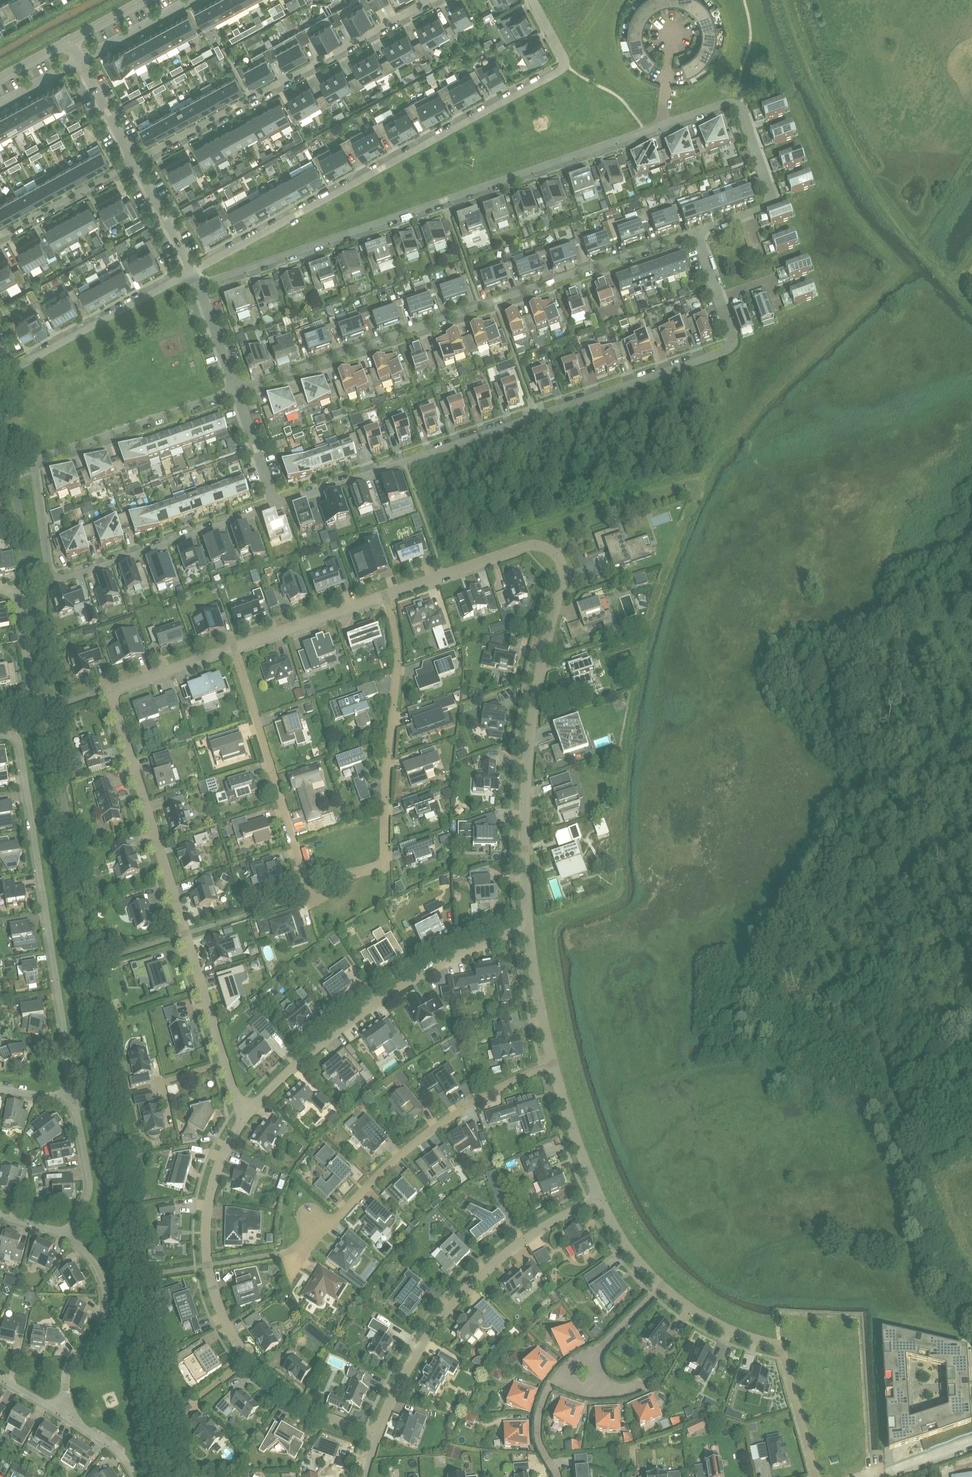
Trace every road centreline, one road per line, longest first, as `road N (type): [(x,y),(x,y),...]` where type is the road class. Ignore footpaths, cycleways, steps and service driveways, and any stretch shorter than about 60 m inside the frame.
road 1 (residential): [(244,1118),(110,688),(234,647)]
road 2 (residential): [(236,390),(36,460),(50,583),(275,506)]
road 3 (residential): [(275,506),(727,351),(732,337),(719,297)]
road 4 (residential): [(192,271),(561,70),(532,0)]
road 5 (residential): [(199,284),(662,125)]
road 6 (residential): [(236,390),(697,231)]
road 7 (residential): [(378,1434),(297,1406),(249,1360),(219,1309),(208,1265),(209,1195),(244,1118)]
road 8 (residential): [(528,925),(528,749),(563,568),(548,547)]
road 9 (residential): [(73,1101),(17,743),(0,737)]
road 10 (residential): [(244,1118),(370,1006),(436,965),(528,925)]
road 11 (residential): [(432,0),(134,163)]
road 12 (residential): [(378,1434),(440,1317),(504,1254),(599,1198)]
road 13 (residential): [(291,1254),(431,1131),(553,1065)]
road 14 (residential): [(385,593),(398,658),(386,867),(363,872)]
road 15 (residential): [(305,882),(234,647)]
road 16 (residential): [(0,340),(9,365),(22,364),(192,271)]
road 17 (residential): [(57,1411),(68,1367),(94,1339),(104,1312),(99,1275),(69,1234)]
road 18 (residential): [(385,593),(522,547),(548,547)]
road 19 (residential): [(234,647),(385,593)]
road 20 (residential): [(134,163),(0,235)]
road 21 (residential): [(0,703),(32,689),(15,589),(0,591)]
road 22 (residential): [(553,1065),(528,925)]
road 23 (residential): [(599,1198),(553,1065)]
road 24 (residential): [(69,1234),(88,1182),(73,1101)]
road 25 (residential): [(556,1476),(540,1448),(538,1413),(559,1373),(583,1367)]
road 26 (residential): [(747,213),(775,203),(739,104)]
road 27 (residential): [(780,1346),(816,1476)]
road 28 (residential): [(780,1346),(710,1321),(662,1286)]
road 29 (residential): [(134,163),(192,271)]
road 30 (residential): [(236,390),(275,506)]
road 31 (residential): [(187,0),(80,57)]

